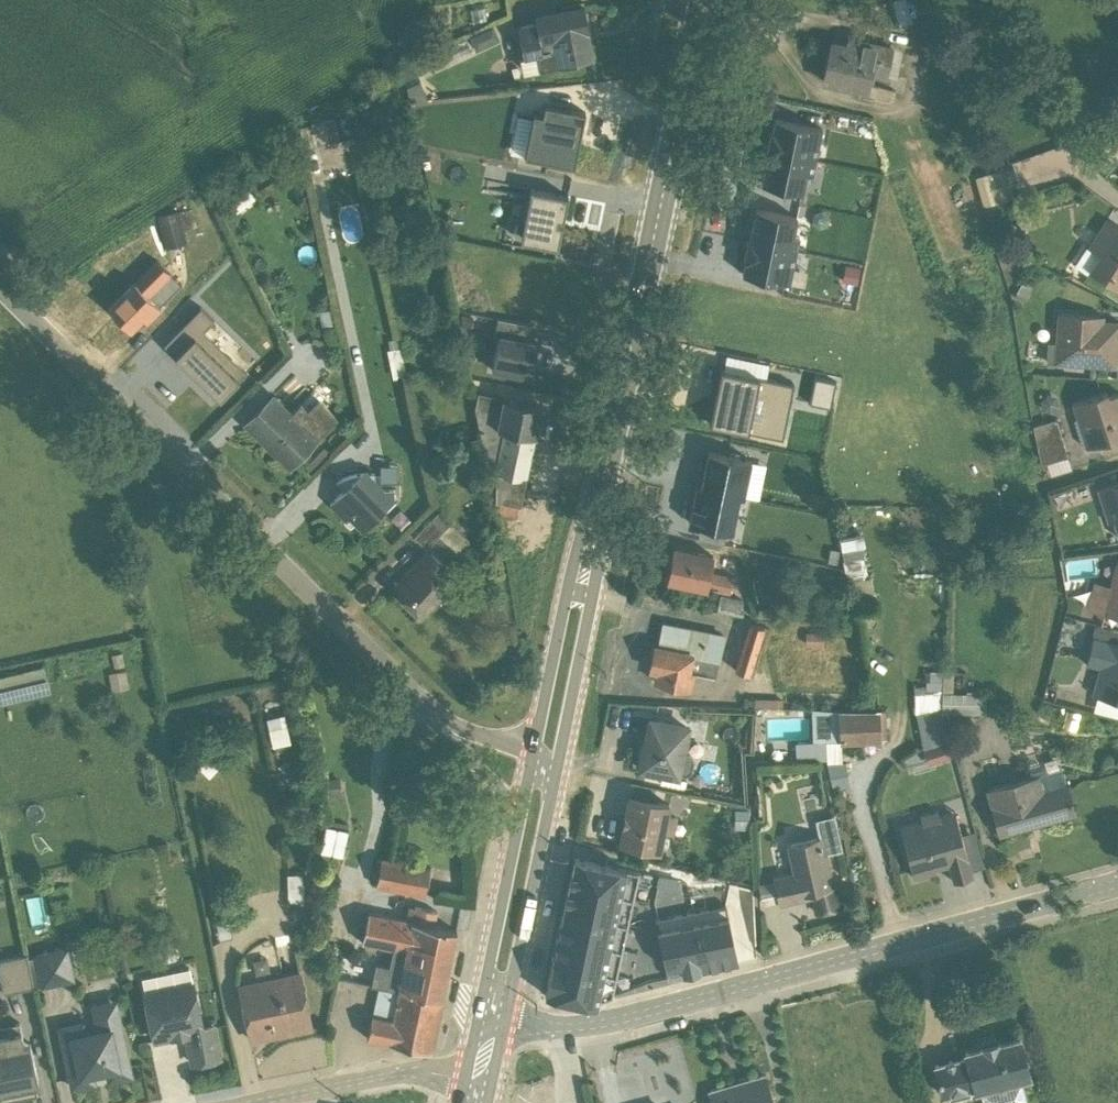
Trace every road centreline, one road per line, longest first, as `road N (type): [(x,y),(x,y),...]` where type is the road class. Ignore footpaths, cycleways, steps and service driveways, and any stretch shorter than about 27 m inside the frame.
road 1 (residential): [(504,1025),(562,1028),(634,1017),(1117,883)]
road 2 (tertiary): [(442,724),(0,287)]
road 3 (primary): [(599,496),(703,0)]
road 4 (primary): [(556,772),(595,578),(599,496)]
road 5 (primary): [(599,496),(571,575),(535,748)]
road 6 (primary): [(504,1025),(556,772)]
road 7 (primary): [(520,809),(477,1020)]
road 8 (residential): [(257,1102),(405,1073),(465,1079)]

